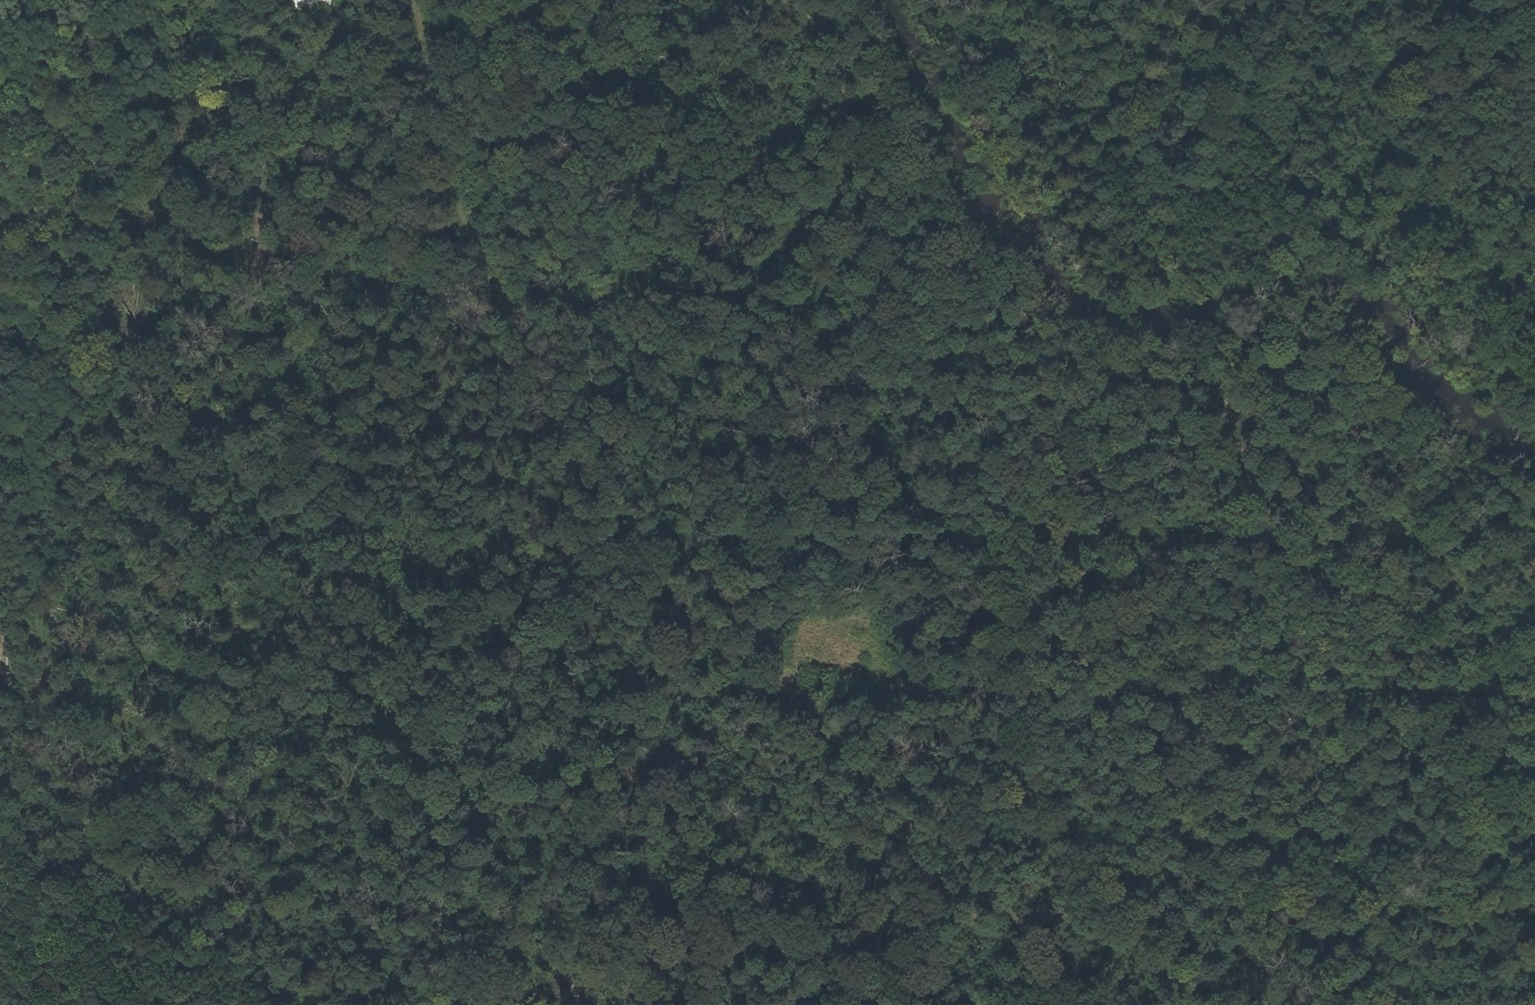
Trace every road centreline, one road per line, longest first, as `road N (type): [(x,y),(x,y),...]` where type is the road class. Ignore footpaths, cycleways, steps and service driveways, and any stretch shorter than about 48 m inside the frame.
road 1 (track): [(943,0),(980,67),(1049,133),(1284,44),(1341,112),(1534,270)]
road 2 (track): [(1045,1004),(1022,927),(749,666)]

